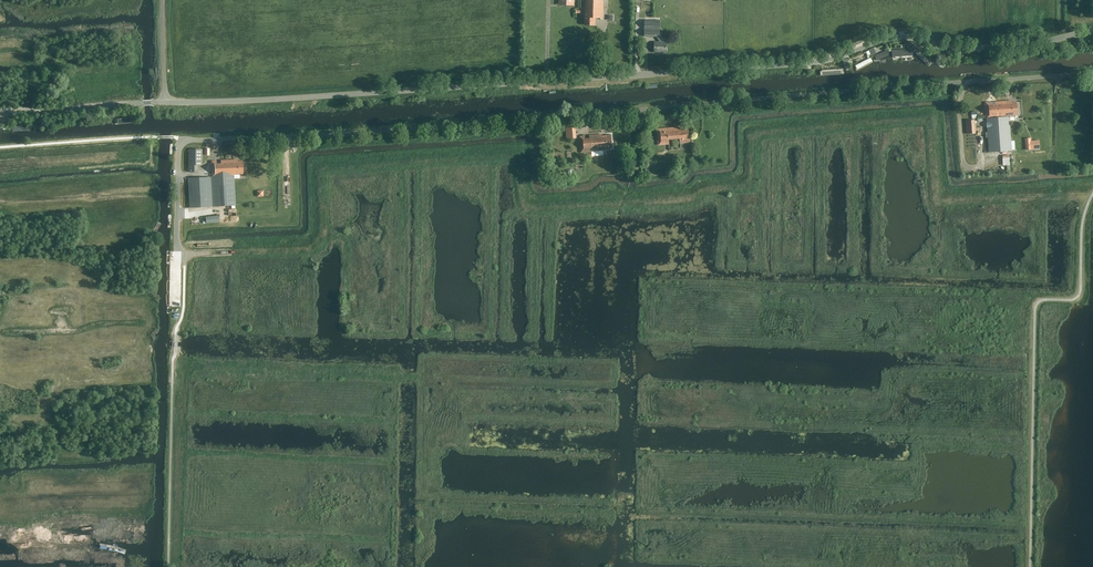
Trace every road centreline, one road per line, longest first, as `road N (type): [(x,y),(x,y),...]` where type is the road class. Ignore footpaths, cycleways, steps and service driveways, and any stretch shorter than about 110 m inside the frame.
road 1 (unclassified): [(178,176),(179,139),(493,123),(1092,74)]
road 2 (unclassified): [(164,102),(808,63),(896,37),(955,50),(1092,30)]
road 3 (unclassified): [(164,102),(0,112)]

